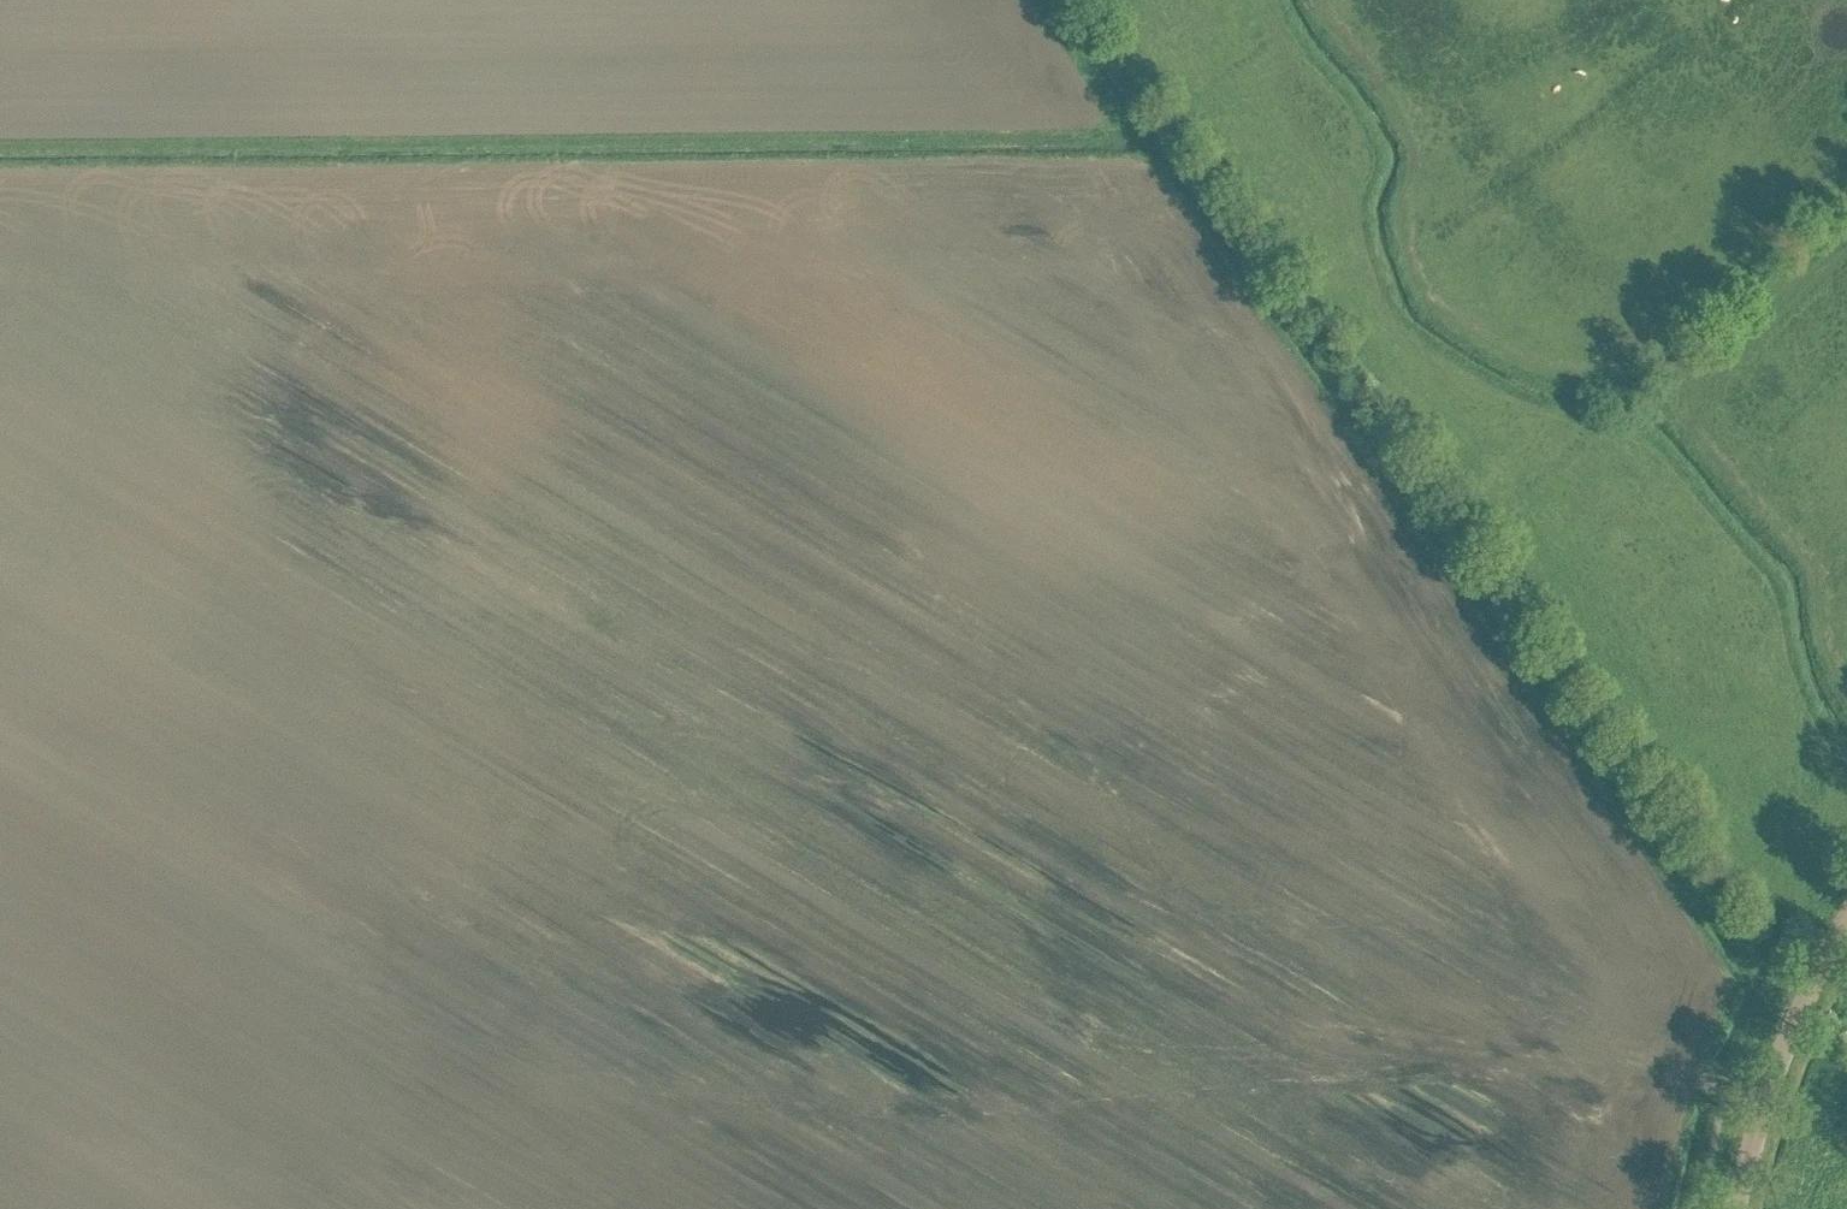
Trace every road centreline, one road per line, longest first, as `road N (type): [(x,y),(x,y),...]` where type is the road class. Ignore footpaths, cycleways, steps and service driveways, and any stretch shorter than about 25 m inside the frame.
road 1 (tertiary): [(1737,1208),(1764,1100),(1846,921)]

